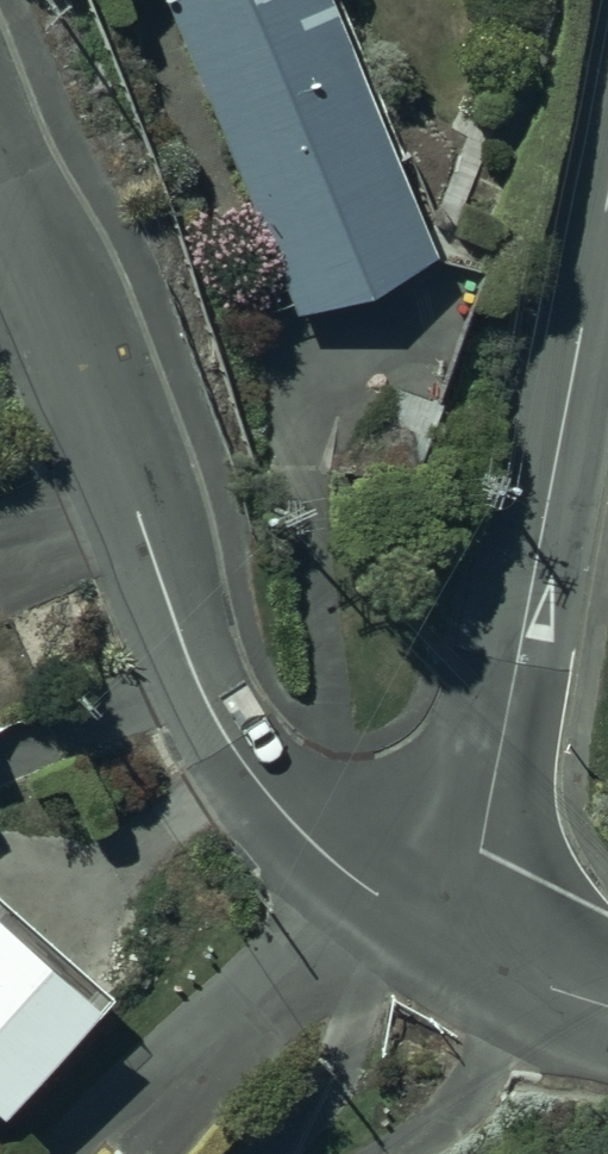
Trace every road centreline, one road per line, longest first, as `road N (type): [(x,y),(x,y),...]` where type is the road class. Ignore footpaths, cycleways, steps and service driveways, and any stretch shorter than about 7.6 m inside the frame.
road 1 (unclassified): [(464,932),(364,880),(229,745),(0,185)]
road 2 (unclassified): [(607,202),(464,932)]
road 3 (unclassified): [(607,1005),(551,990),(464,932)]

